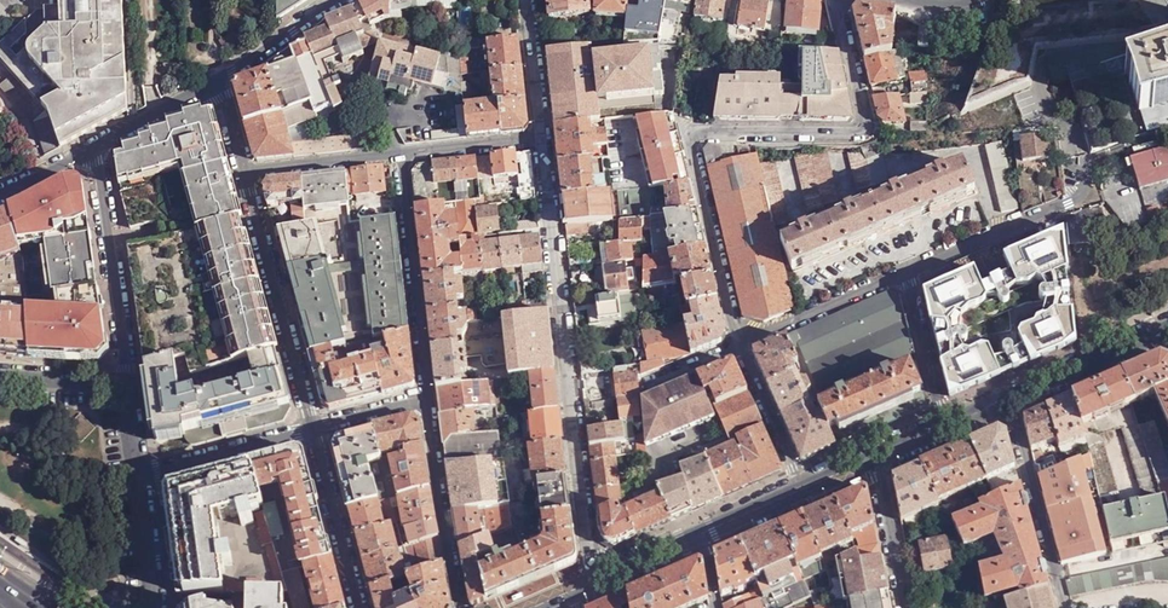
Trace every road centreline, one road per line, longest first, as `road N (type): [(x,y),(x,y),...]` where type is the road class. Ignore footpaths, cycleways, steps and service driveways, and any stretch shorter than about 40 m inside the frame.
road 1 (residential): [(743,349),(689,134),(867,132),(841,0)]
road 2 (residential): [(582,584),(531,144)]
road 3 (residential): [(248,169),(317,428)]
road 4 (residential): [(399,155),(427,402)]
road 5 (residential): [(92,157),(119,372)]
road 6 (residential): [(1006,399),(1055,607)]
road 7 (residential): [(427,402),(460,607)]
road 8 (residential): [(131,470),(317,428)]
road 9 (residential): [(317,428),(362,607)]
road 10 (residential): [(743,349),(906,274)]
road 11 (residential): [(906,274),(1072,209)]
road 12 (primary): [(1167,328),(1006,399)]
road 13 (residential): [(906,274),(942,427)]
road 14 (residential): [(905,607),(874,457)]
road 15 (residential): [(399,155),(248,169)]
road 16 (residential): [(92,157),(223,81)]
road 17 (residential): [(801,488),(743,349)]
road 18 (residential): [(223,81),(347,0)]
road 19 (residential): [(531,144),(528,0)]
road 20 (residential): [(156,607),(131,470)]
road 21 (residential): [(531,144),(399,155)]
road 22 (primary): [(703,531),(582,584)]

